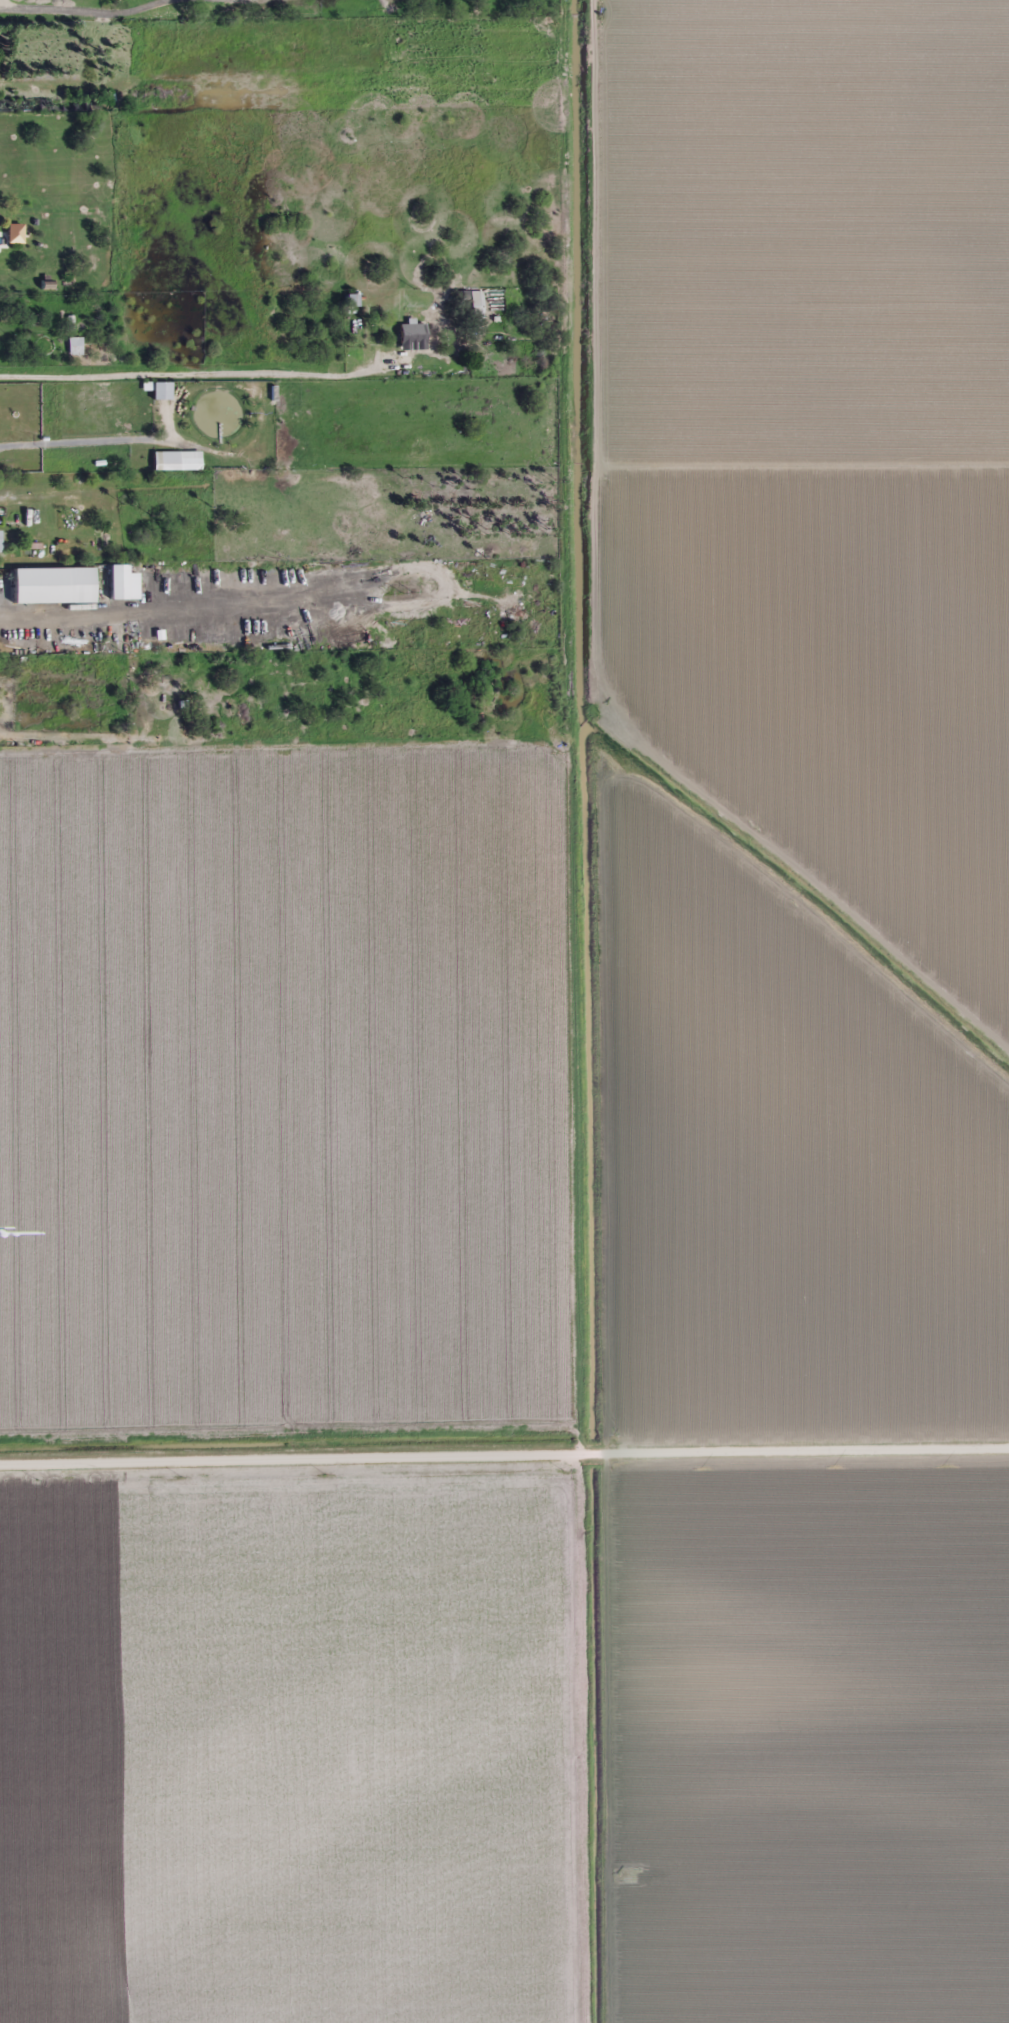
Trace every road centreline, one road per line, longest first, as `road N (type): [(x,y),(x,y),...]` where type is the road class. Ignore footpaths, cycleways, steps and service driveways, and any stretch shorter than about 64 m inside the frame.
road 1 (residential): [(0,1463),(1008,1449)]

